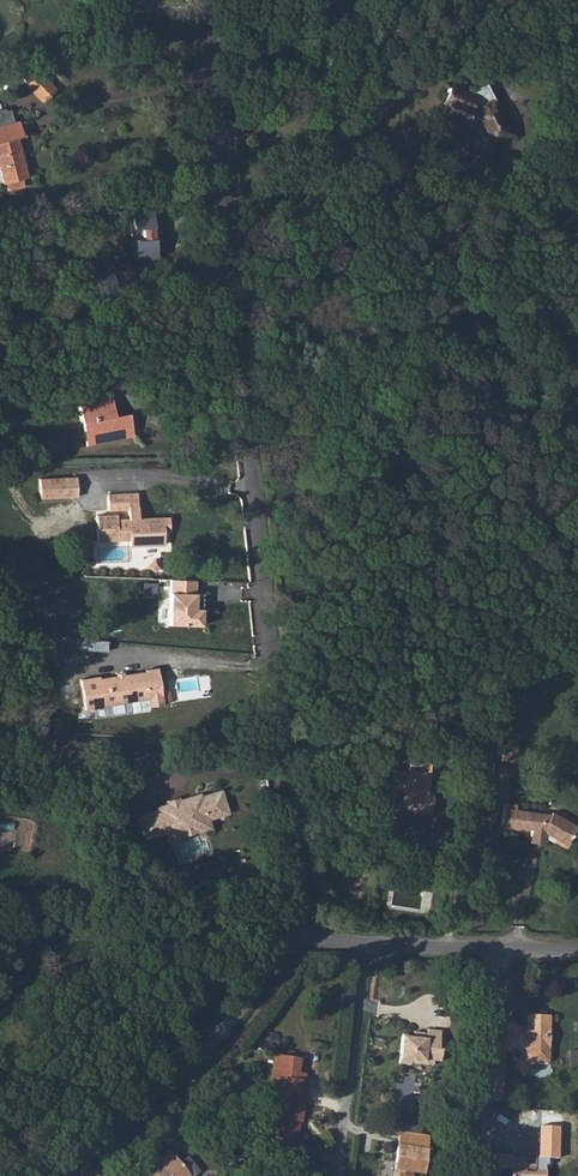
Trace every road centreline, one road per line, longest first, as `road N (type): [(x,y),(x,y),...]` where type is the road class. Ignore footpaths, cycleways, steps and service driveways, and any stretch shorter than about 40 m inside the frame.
road 1 (unclassified): [(276,939),(290,828),(202,0)]
road 2 (unclassified): [(49,1175),(231,1022),(276,939)]
road 3 (track): [(276,939),(0,937)]
road 4 (residential): [(366,944),(336,1175)]
road 5 (unclassified): [(366,944),(577,950)]

